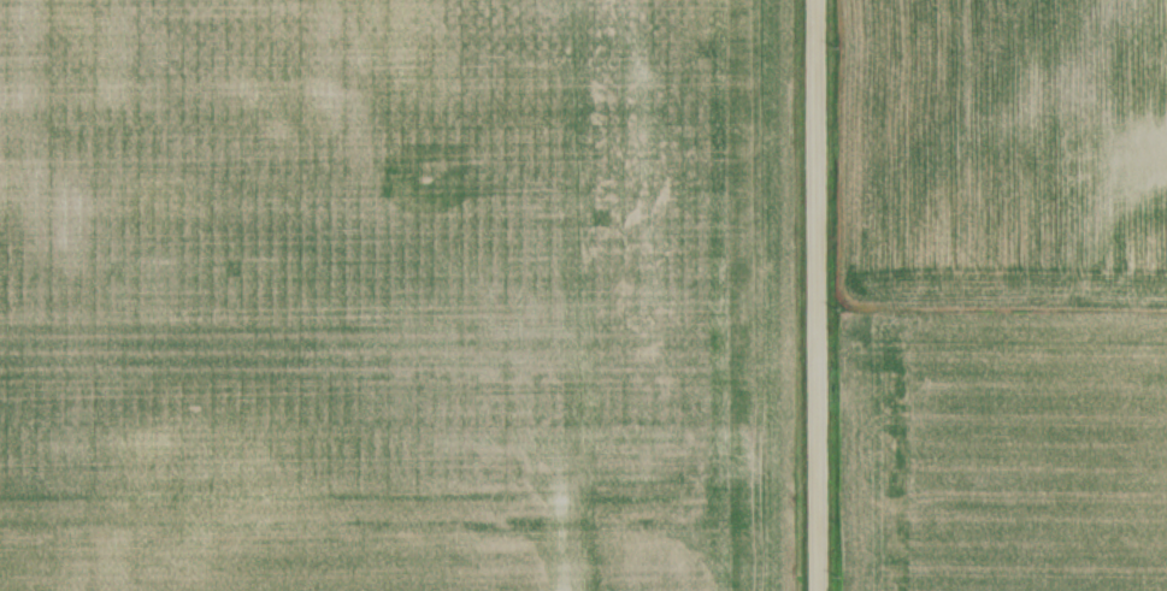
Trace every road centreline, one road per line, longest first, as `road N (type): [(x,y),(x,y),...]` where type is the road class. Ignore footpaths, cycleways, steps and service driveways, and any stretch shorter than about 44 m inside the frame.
road 1 (residential): [(817,590),(817,0)]

